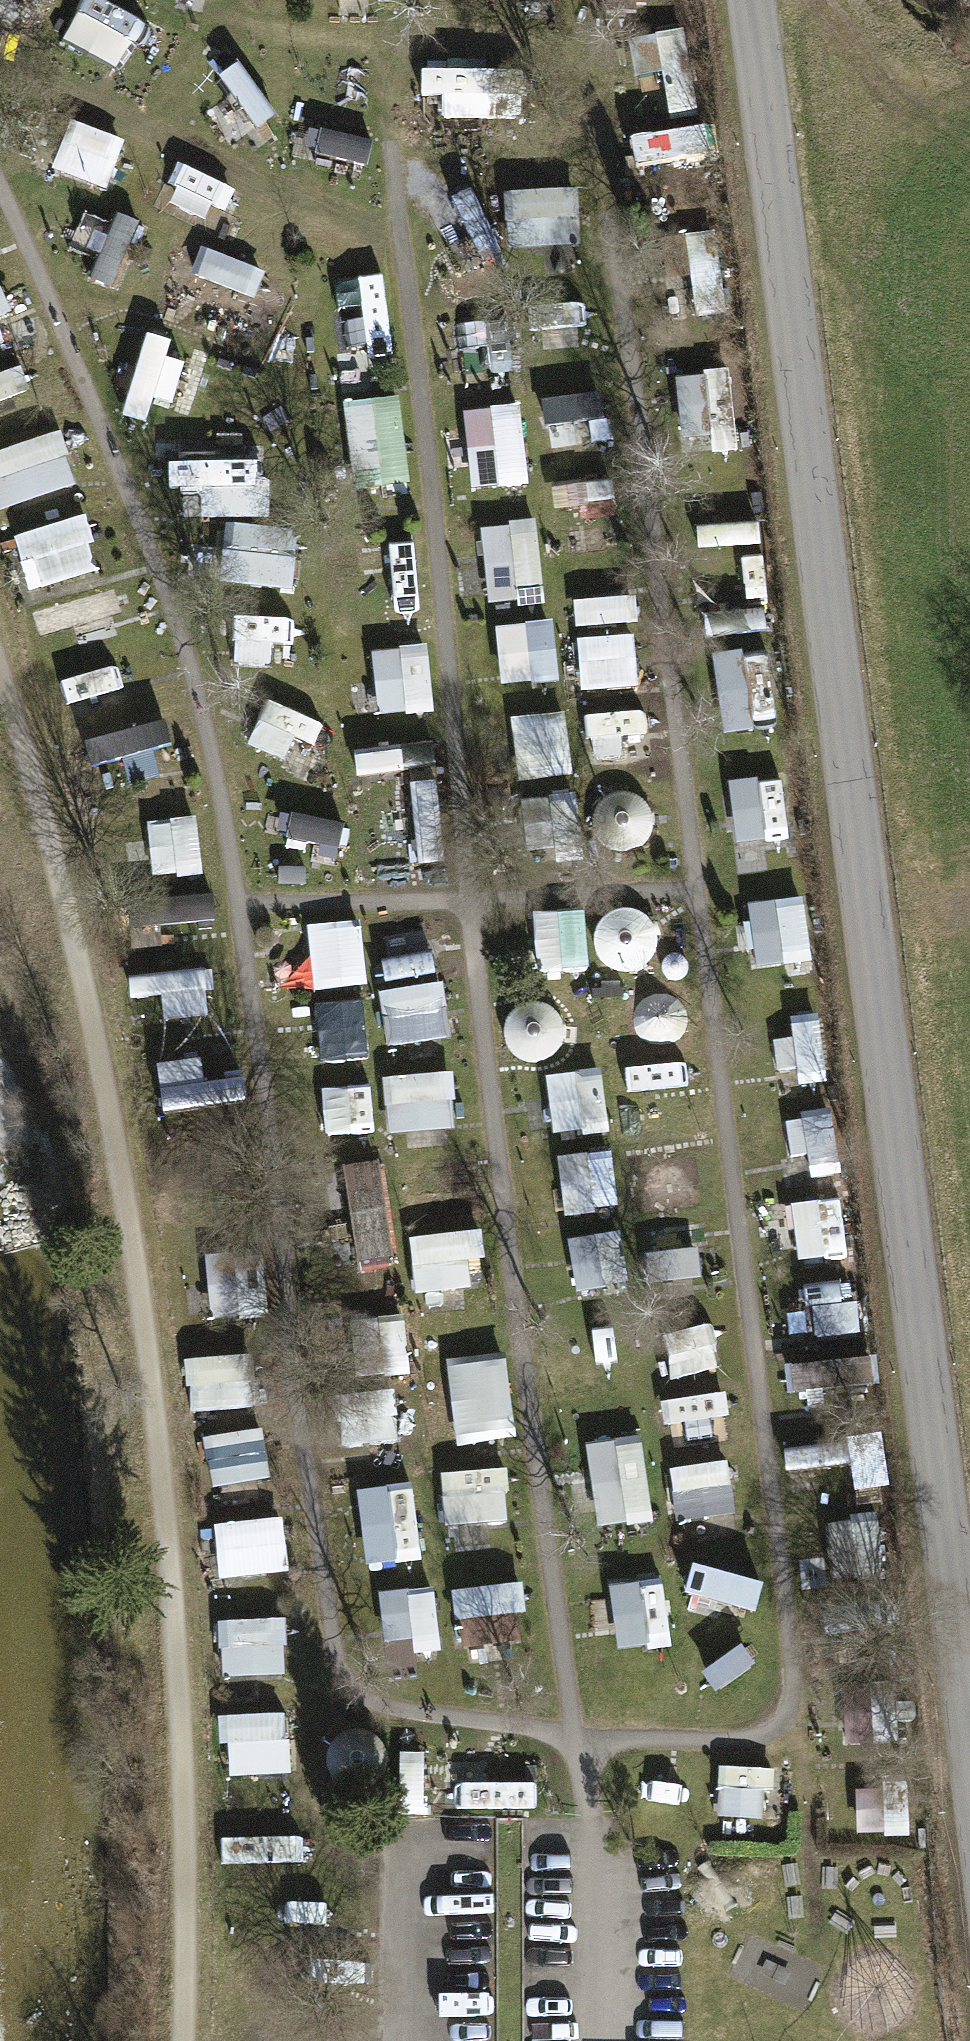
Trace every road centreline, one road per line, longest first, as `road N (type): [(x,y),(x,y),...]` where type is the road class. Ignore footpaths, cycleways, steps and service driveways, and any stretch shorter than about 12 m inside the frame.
road 1 (residential): [(751,0),(969,1785)]
road 2 (track): [(181,2040),(185,1922),(168,1531),(115,1144),(57,878),(0,685)]

